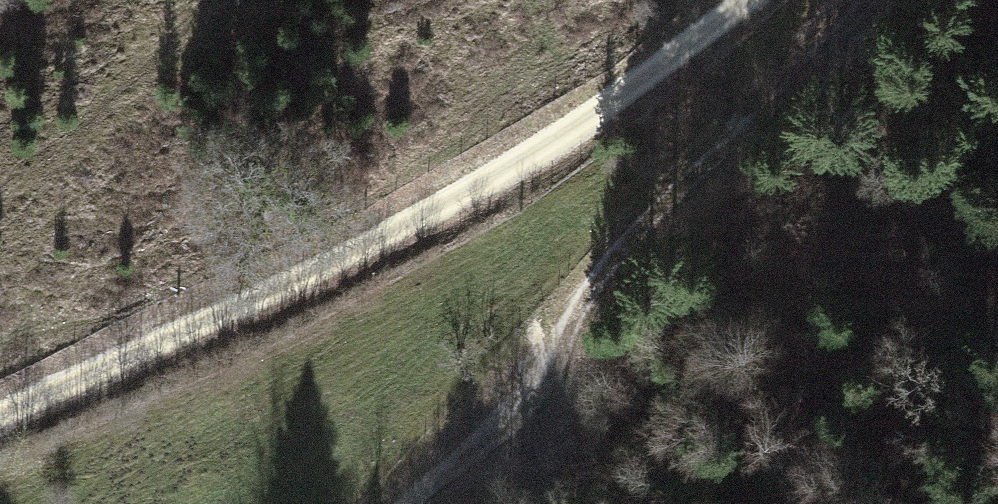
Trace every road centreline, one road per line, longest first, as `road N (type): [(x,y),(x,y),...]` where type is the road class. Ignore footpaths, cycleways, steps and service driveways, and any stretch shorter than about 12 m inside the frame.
road 1 (track): [(771,0),(645,93),(290,298),(0,427)]
road 2 (track): [(870,0),(688,179),(416,503)]

